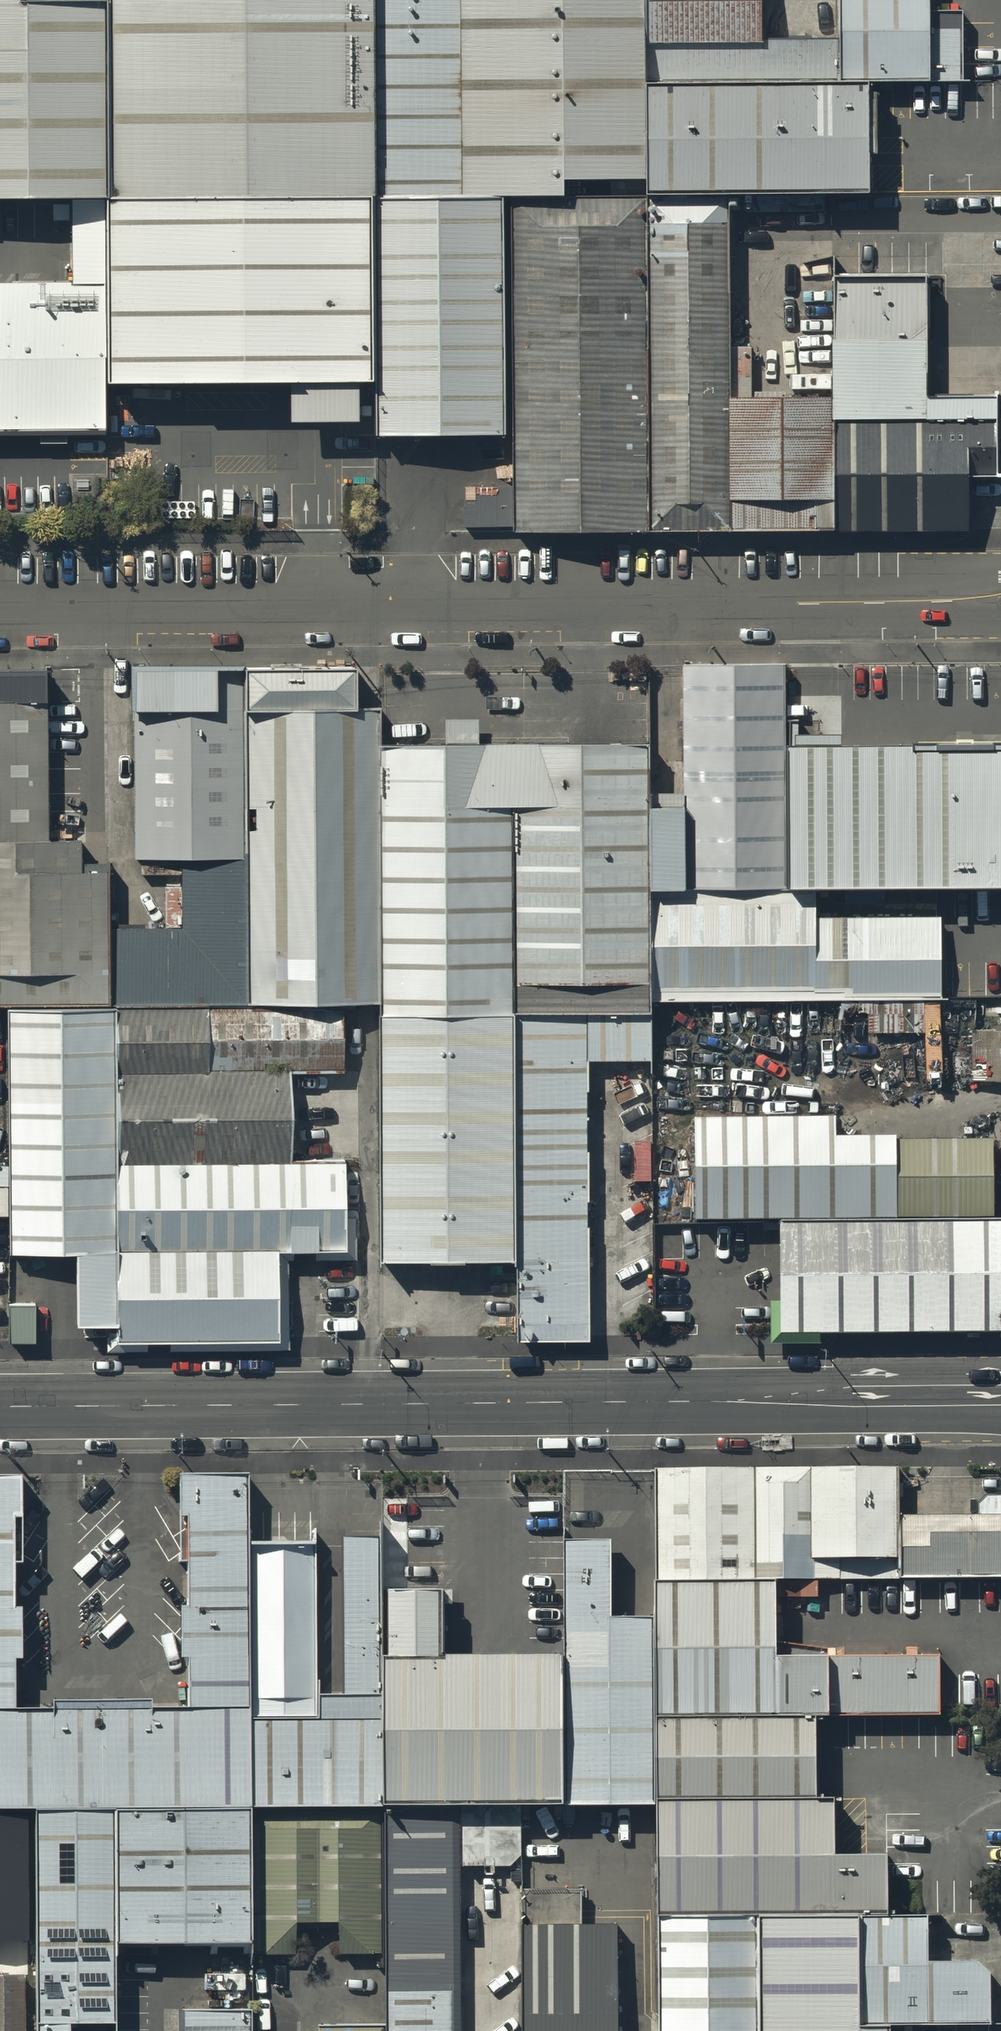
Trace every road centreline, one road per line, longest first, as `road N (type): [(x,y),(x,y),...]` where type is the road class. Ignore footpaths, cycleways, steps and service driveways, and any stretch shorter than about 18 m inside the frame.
road 1 (tertiary): [(0,1407),(1000,1398)]
road 2 (unclassified): [(0,603),(1000,596)]

